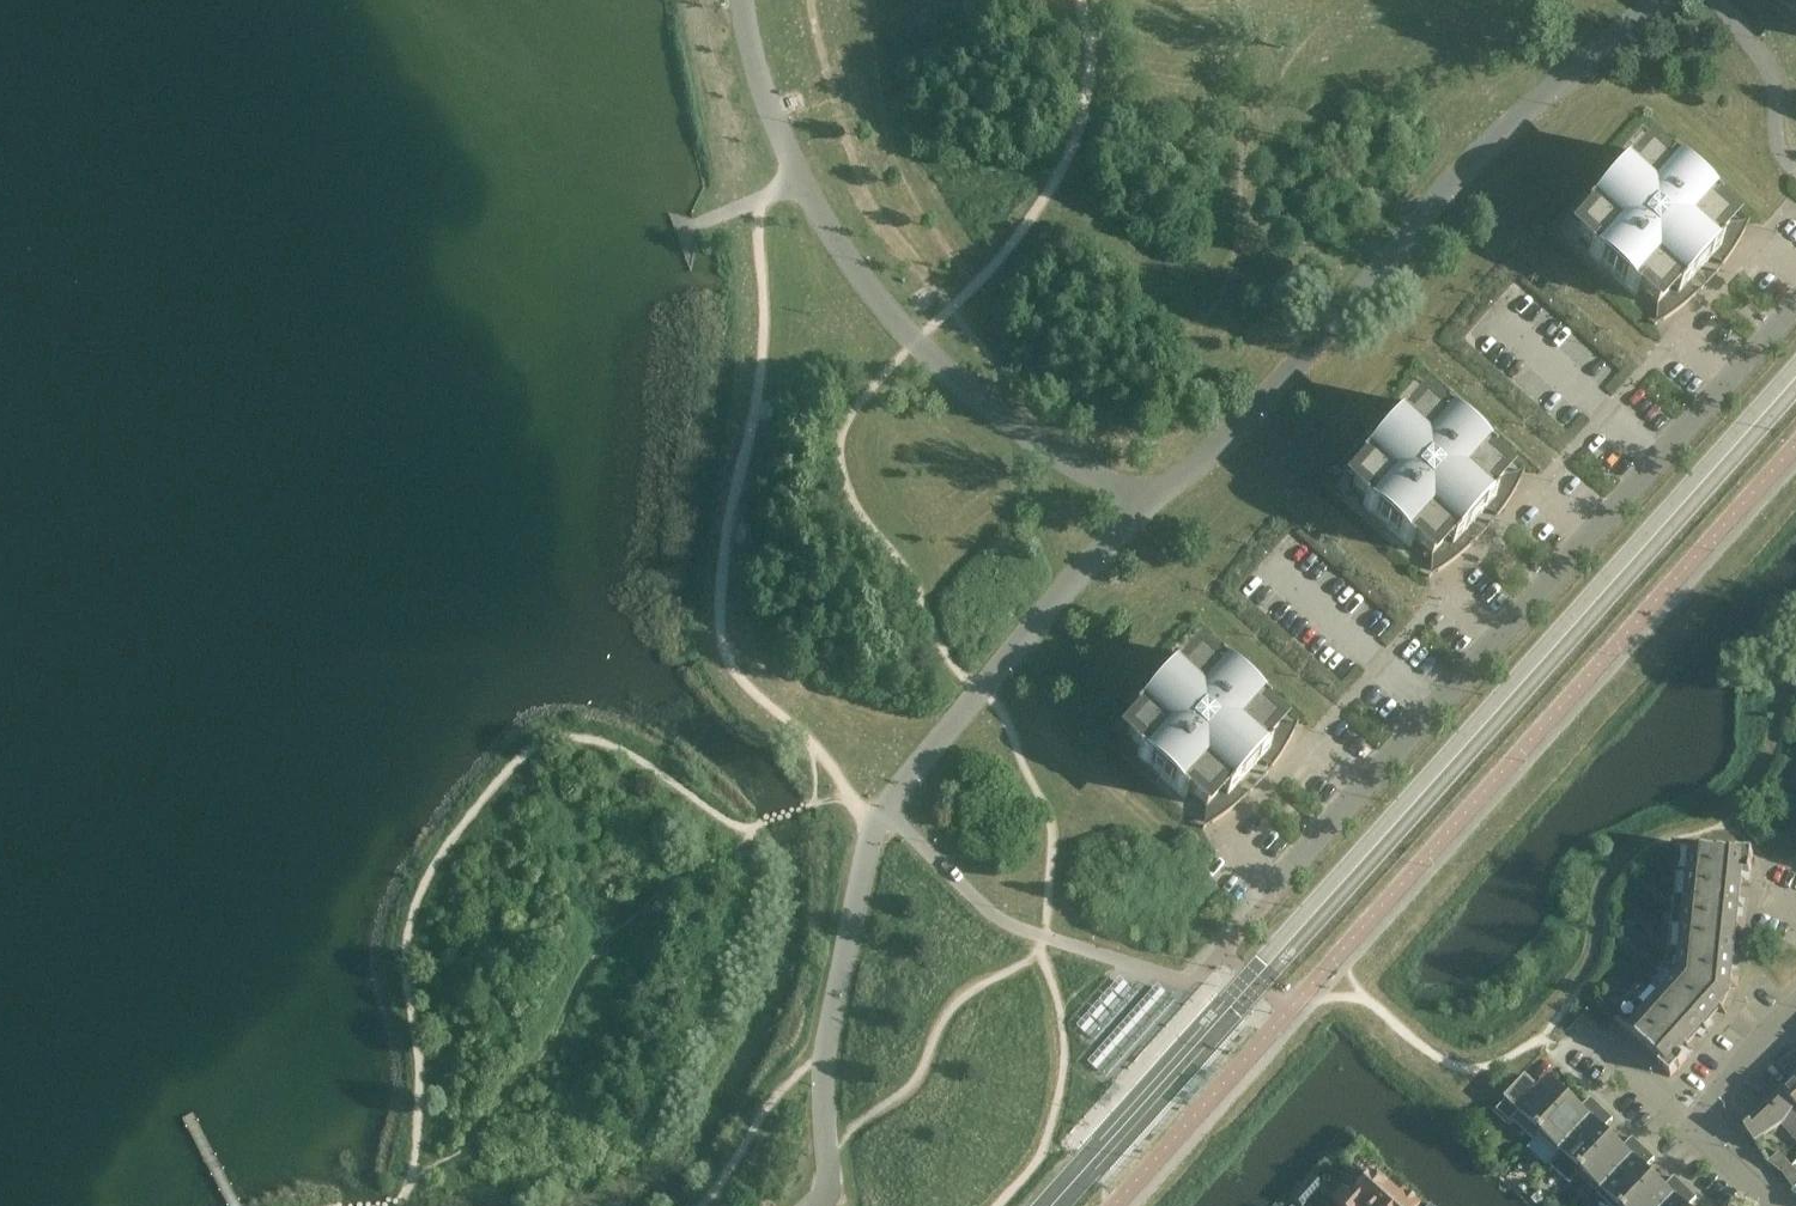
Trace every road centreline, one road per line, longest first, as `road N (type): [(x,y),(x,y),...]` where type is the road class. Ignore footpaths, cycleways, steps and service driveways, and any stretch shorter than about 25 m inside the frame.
road 1 (unclassified): [(1284,883),(1795,308)]
road 2 (residential): [(1685,1131),(1795,1007)]
road 3 (residential): [(1685,1131),(1580,1039)]

